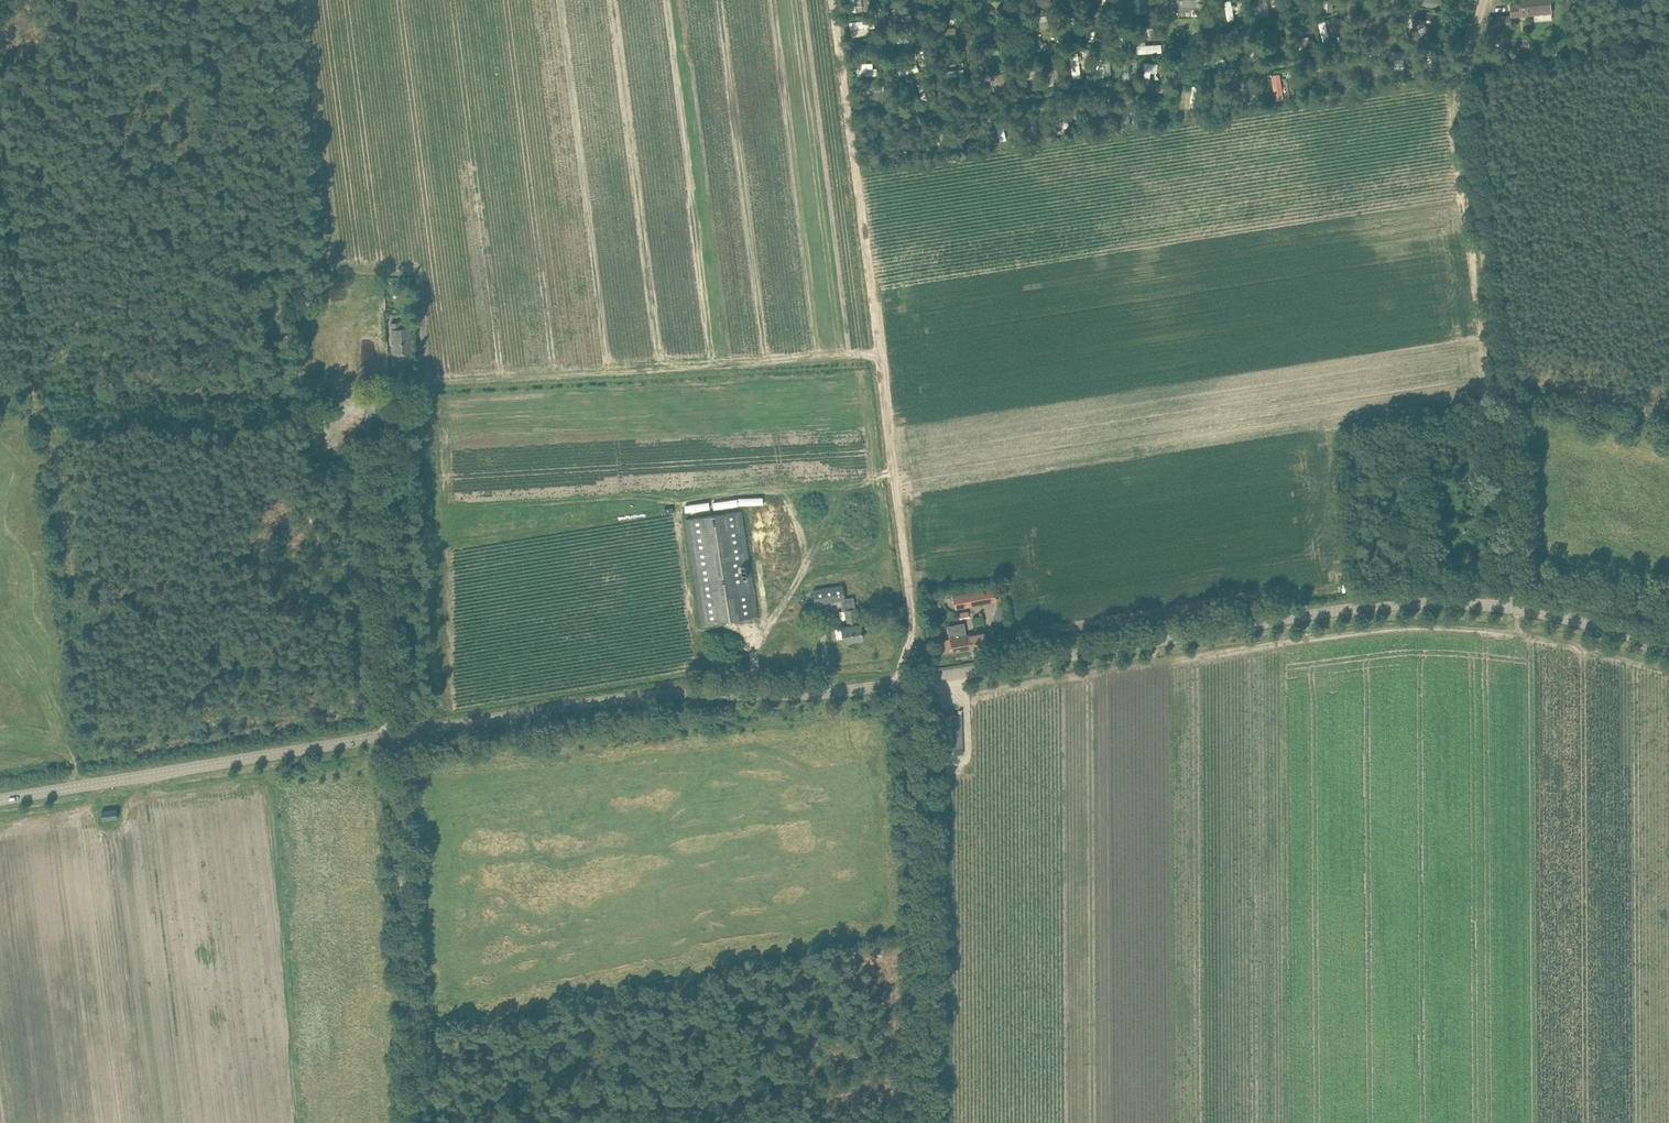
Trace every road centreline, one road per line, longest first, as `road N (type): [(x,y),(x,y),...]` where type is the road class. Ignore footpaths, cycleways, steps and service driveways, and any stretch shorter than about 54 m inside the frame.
road 1 (tertiary): [(0,799),(607,701),(830,693),(1406,603),(1514,608)]
road 2 (track): [(823,0),(917,627),(910,682)]
road 3 (unclassified): [(1514,608),(1503,387),(1465,59)]
road 4 (residential): [(1460,0),(1457,16),(1431,31),(1183,77),(1172,93),(1069,86),(1020,96)]
road 5 (track): [(373,397),(392,735)]
road 6 (track): [(1465,59),(1668,28)]
road 7 (residential): [(949,111),(914,119),(896,112),(877,0)]
road 8 (tertiary): [(1514,608),(1668,647)]

